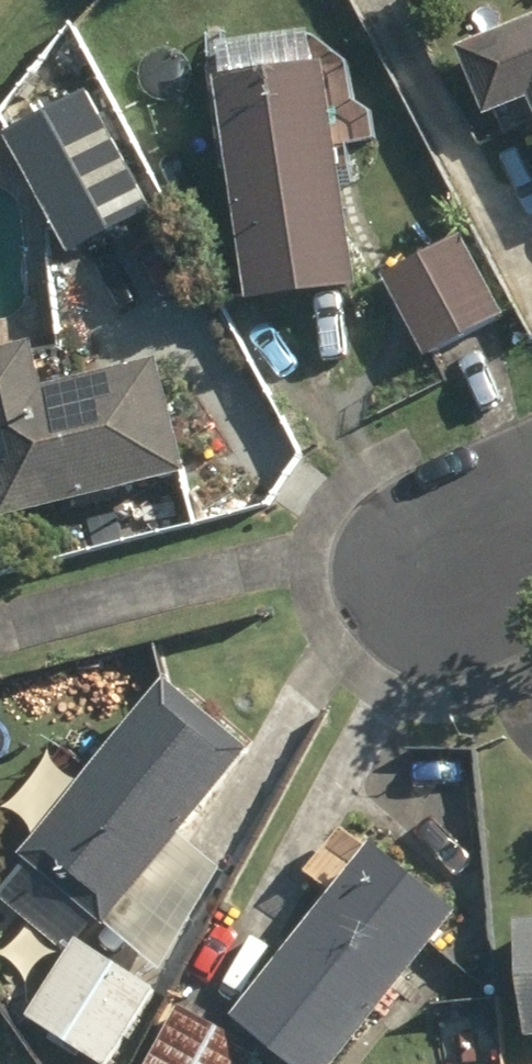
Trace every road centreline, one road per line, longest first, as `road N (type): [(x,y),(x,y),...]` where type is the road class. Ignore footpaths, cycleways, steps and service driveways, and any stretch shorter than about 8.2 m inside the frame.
road 1 (residential): [(400,599),(531,519)]

